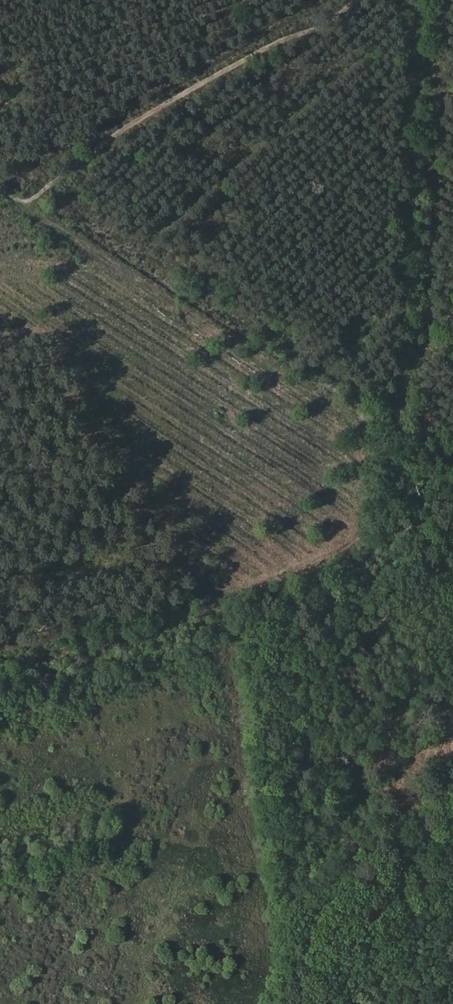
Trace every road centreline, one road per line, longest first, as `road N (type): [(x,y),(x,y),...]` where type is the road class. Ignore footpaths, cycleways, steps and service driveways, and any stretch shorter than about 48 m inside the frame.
road 1 (track): [(32,211),(350,417),(372,494),(346,553),(196,600),(75,627)]

